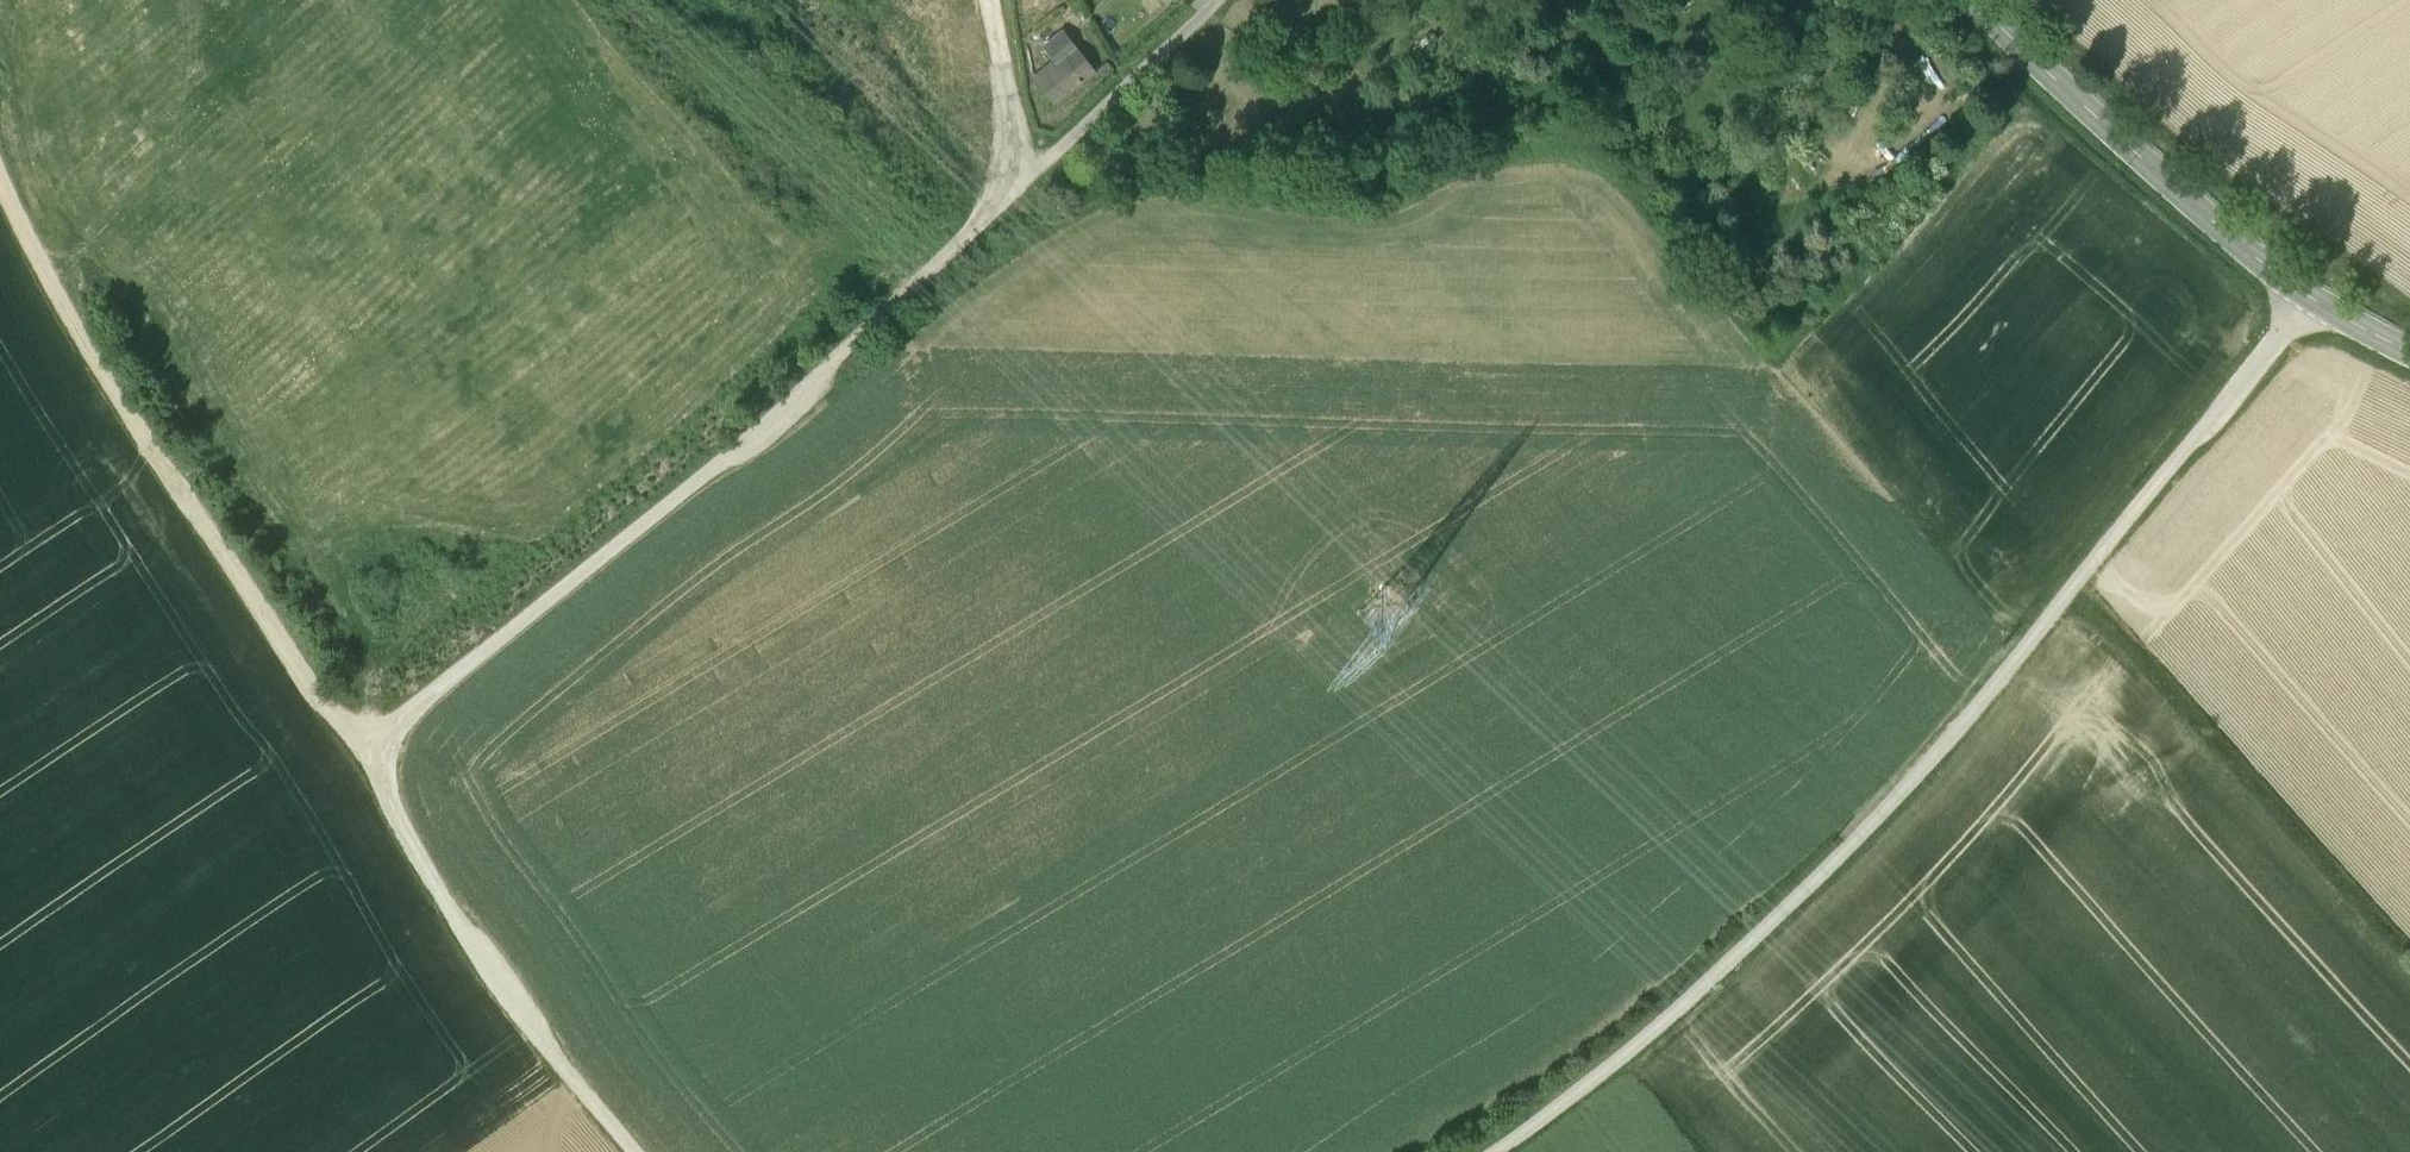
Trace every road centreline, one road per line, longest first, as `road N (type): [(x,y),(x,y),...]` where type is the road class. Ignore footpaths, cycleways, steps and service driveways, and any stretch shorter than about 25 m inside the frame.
road 1 (track): [(1051,156),(840,354),(819,386),(362,750),(500,993),(637,1151)]
road 2 (track): [(1490,1151),(1635,1049),(1751,943),(1938,750),(2307,291)]
road 3 (track): [(362,750),(124,402),(0,163)]
road 4 (unclassified): [(1976,0),(2227,230),(2307,291),(2409,349)]
road 5 (residential): [(1218,0),(1051,156)]

